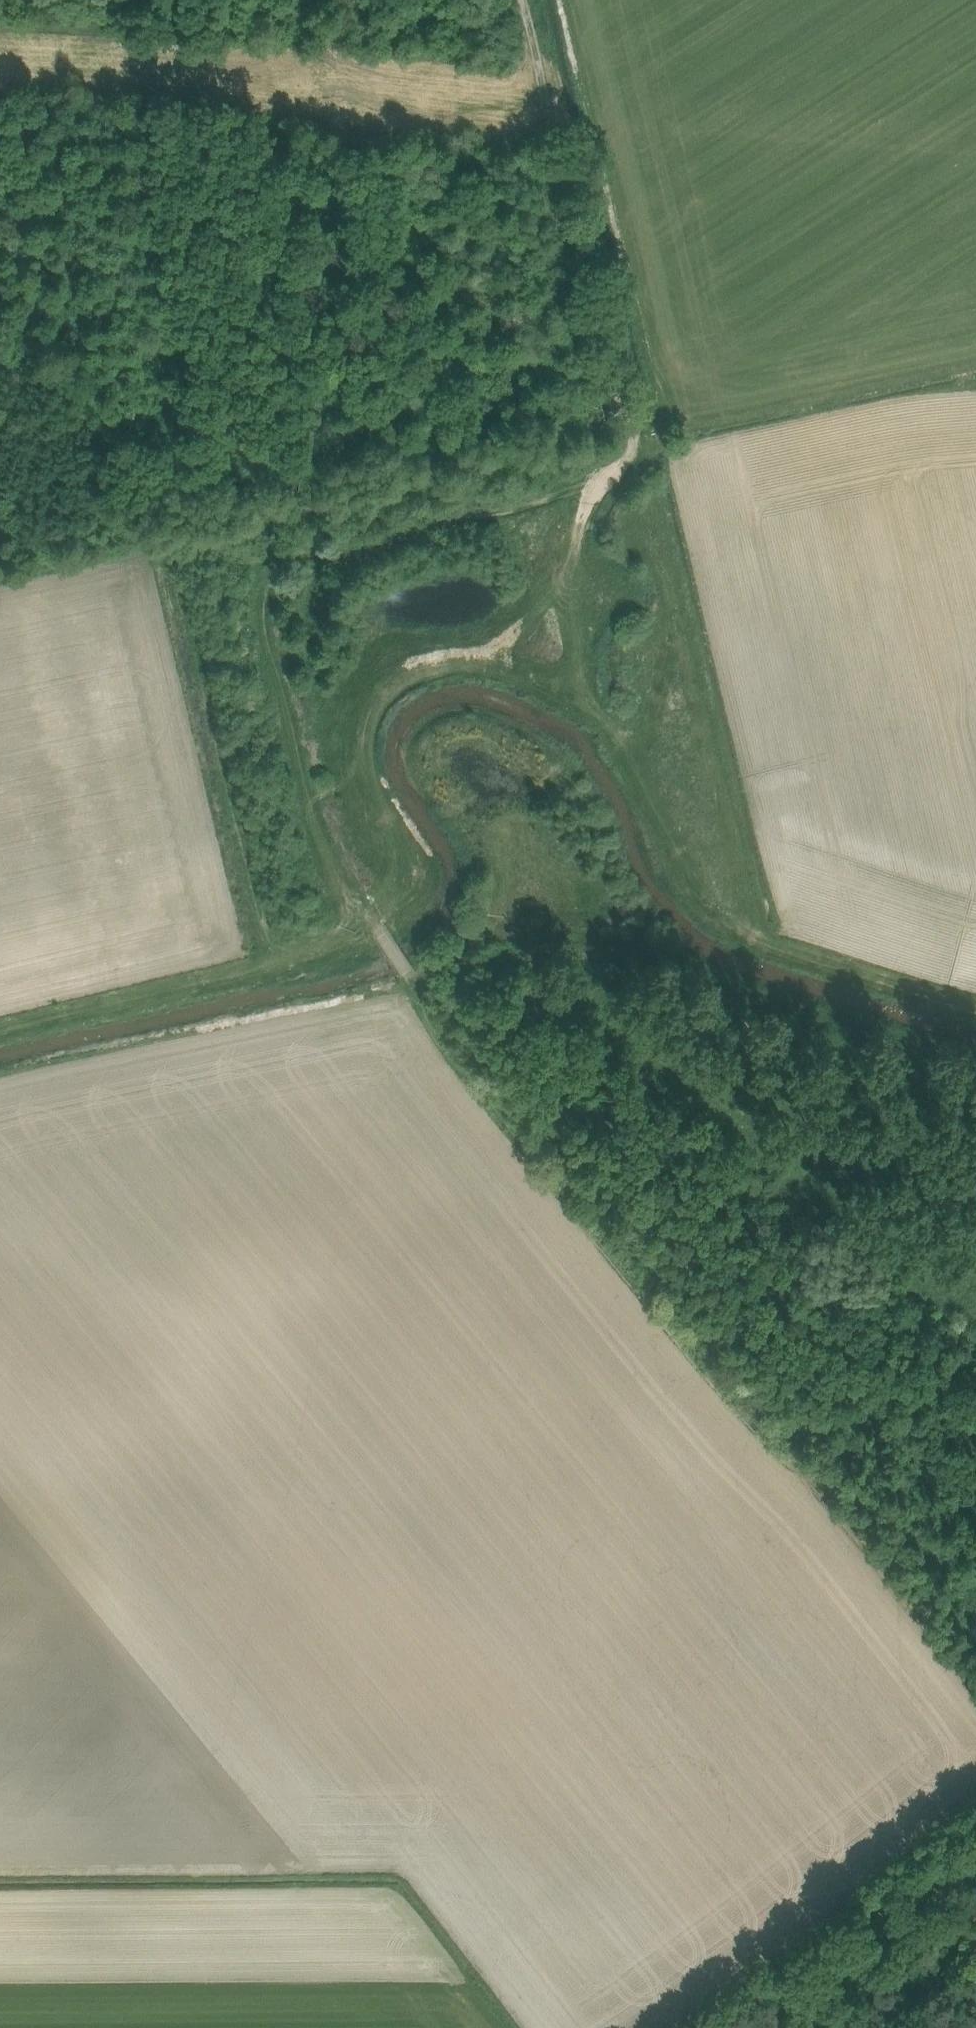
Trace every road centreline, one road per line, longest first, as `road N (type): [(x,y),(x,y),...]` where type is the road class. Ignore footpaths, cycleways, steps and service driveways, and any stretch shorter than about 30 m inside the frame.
road 1 (track): [(975,1860),(788,2019)]

